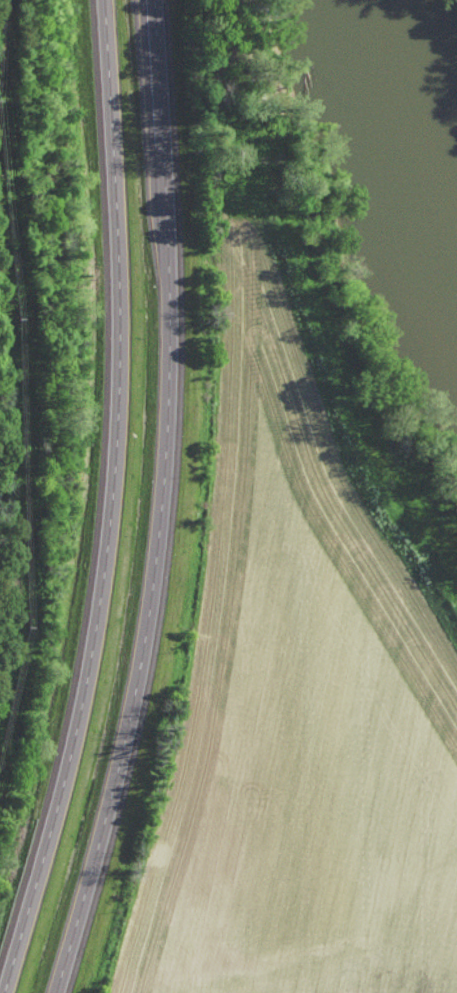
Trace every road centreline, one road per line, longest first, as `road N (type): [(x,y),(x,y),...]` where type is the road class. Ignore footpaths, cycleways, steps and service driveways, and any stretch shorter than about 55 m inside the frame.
road 1 (trunk): [(52,992),(87,891),(163,549),(177,303),(155,0)]
road 2 (trunk): [(105,0),(123,333),(106,564),(56,790),(0,976)]

